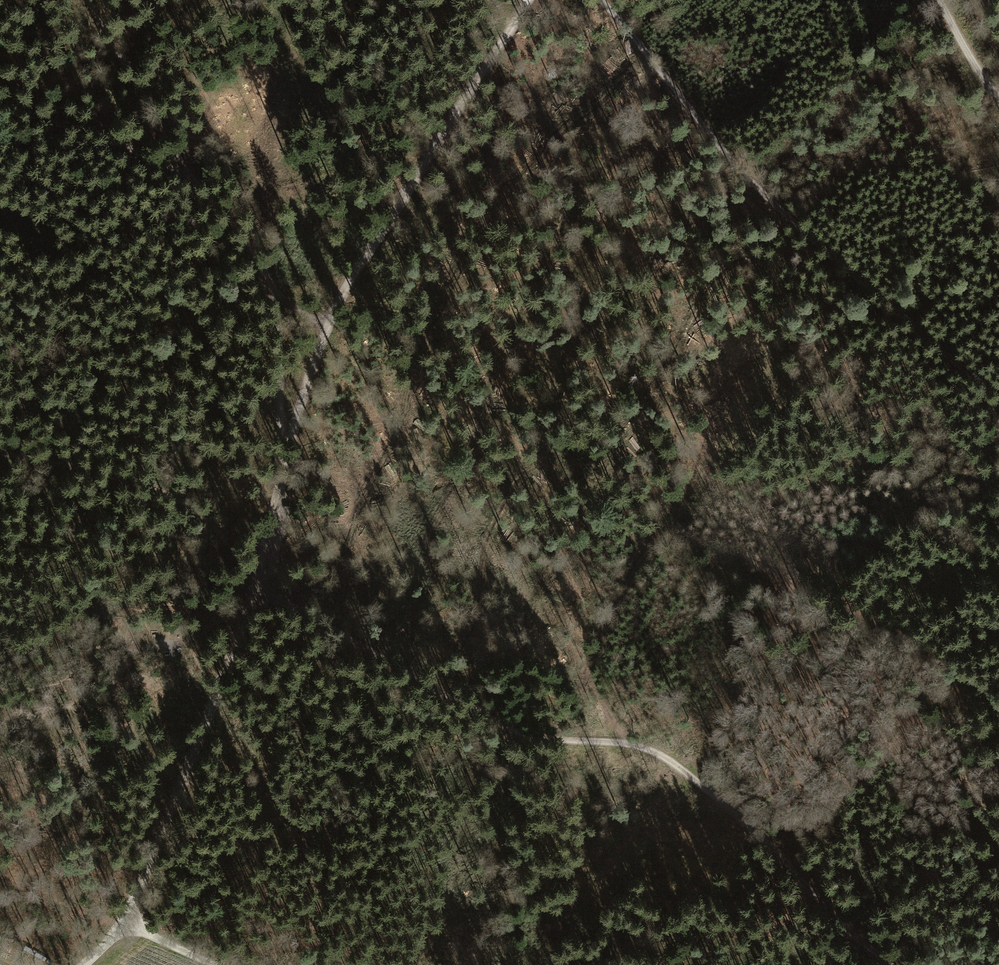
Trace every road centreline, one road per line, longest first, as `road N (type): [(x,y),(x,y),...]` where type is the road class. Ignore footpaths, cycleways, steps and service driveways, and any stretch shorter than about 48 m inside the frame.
road 1 (unclassified): [(82,964),(125,917),(251,605),(329,325),(526,0)]
road 2 (track): [(893,964),(690,784),(630,745),(527,737),(257,589)]
road 3 (track): [(603,0),(754,185),(998,397)]
road 4 (track): [(527,737),(572,706),(637,559),(666,540),(716,548),(782,574),(948,665)]
road 5 (track): [(289,455),(279,302),(181,168),(77,124),(0,107)]
road 6 (track): [(0,455),(104,474),(186,503),(223,539),(257,589)]
road 7 (track): [(251,605),(145,652),(125,674),(121,691),(131,733),(178,784)]
road 8 (track): [(181,168),(87,0)]
road 9 (track): [(118,929),(0,872)]

